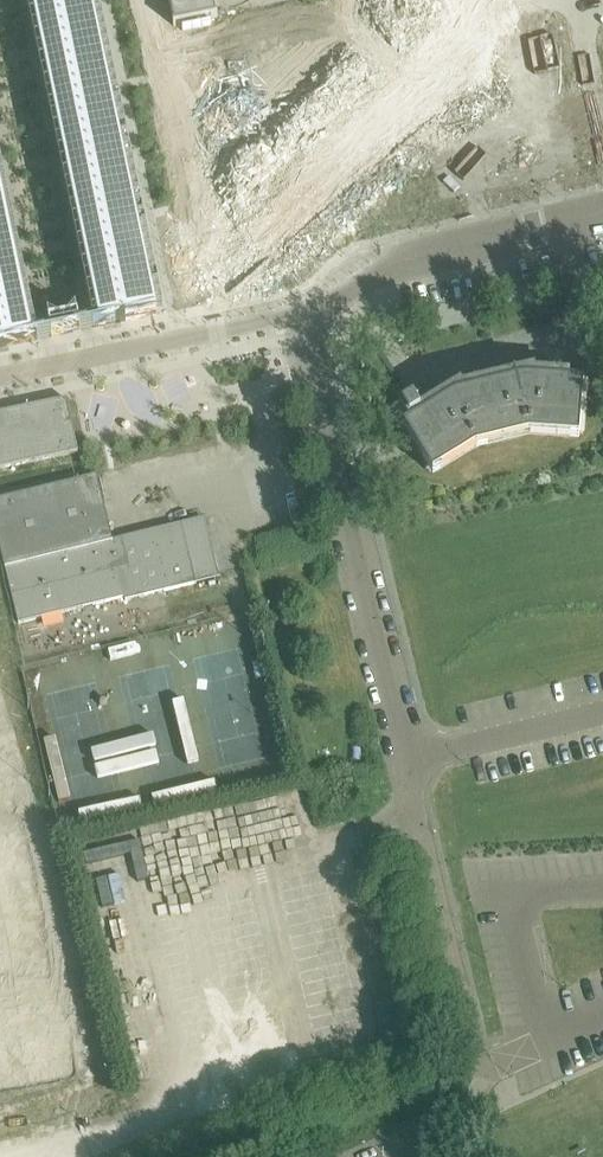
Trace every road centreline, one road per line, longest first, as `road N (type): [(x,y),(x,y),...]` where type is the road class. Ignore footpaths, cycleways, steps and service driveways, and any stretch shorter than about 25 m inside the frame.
road 1 (residential): [(412,820),(406,761),(313,361),(324,314)]
road 2 (residential): [(324,314),(0,379)]
road 3 (residential): [(324,314),(362,270),(602,215)]
road 4 (residential): [(602,1019),(551,1042),(513,893),(602,889)]

